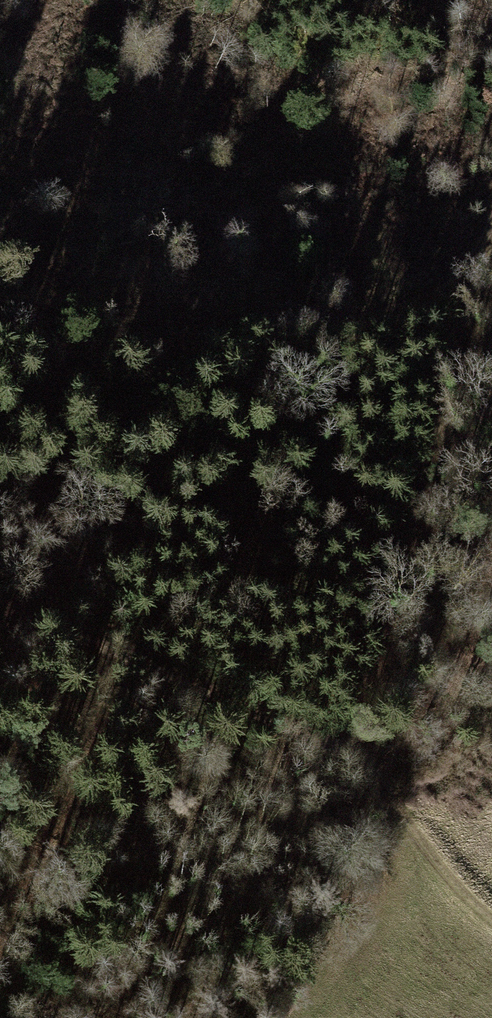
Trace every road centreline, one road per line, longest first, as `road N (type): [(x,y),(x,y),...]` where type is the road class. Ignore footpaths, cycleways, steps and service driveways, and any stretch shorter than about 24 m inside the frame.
road 1 (track): [(491,231),(363,683),(380,775),(491,912)]
road 2 (track): [(0,291),(213,322),(337,327),(477,283)]
road 3 (track): [(0,601),(244,704),(380,775)]

